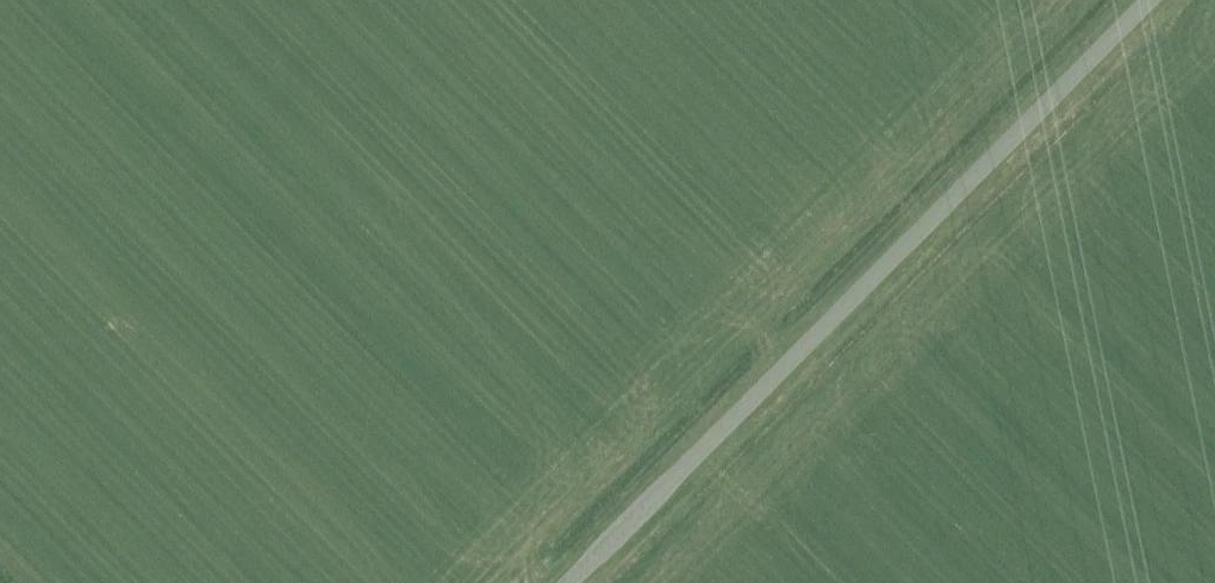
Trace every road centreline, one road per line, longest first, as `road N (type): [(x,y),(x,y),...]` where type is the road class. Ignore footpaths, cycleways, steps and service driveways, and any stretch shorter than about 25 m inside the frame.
road 1 (unclassified): [(1147,0),(562,582)]

